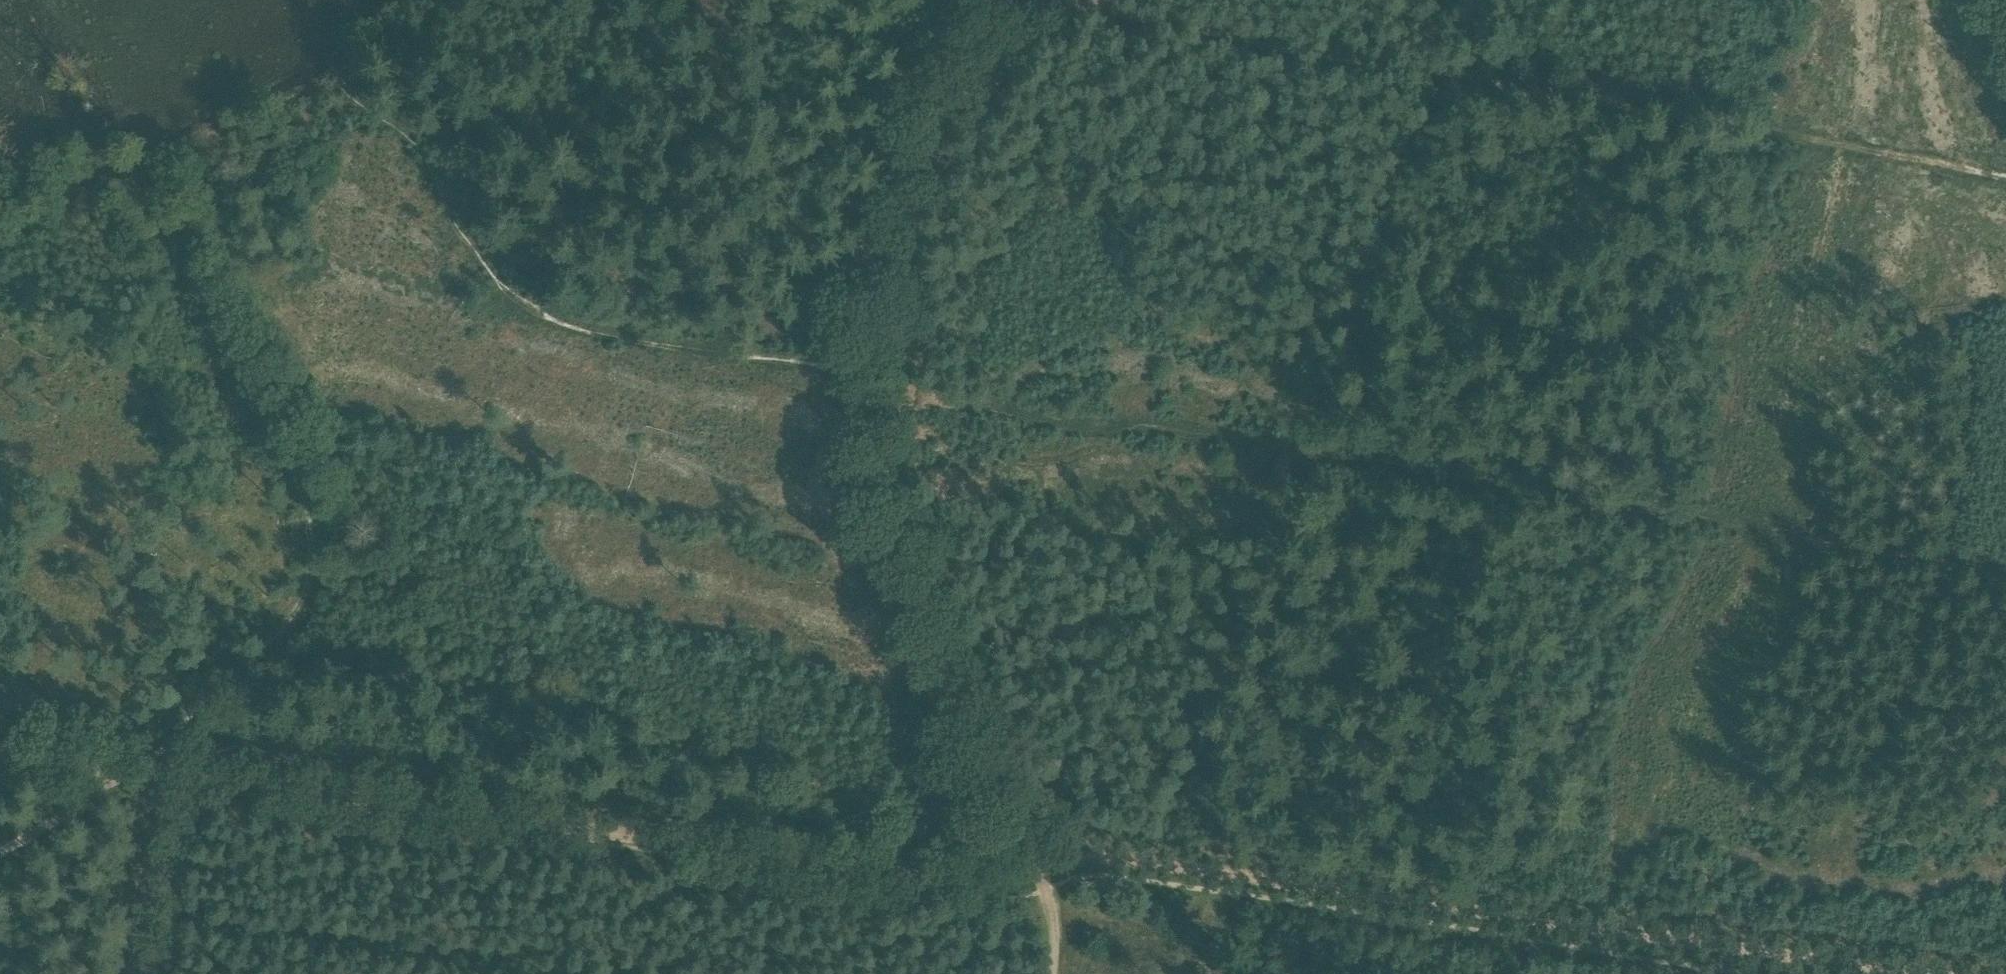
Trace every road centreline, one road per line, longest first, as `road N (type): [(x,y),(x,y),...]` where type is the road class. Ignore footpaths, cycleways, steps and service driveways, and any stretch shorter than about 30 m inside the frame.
road 1 (track): [(0,742),(945,879),(1018,883),(1119,859),(1919,973)]
road 2 (track): [(1052,973),(1054,895),(895,541),(873,384),(891,216),(939,105),(1014,0)]
road 3 (track): [(113,973),(130,779)]
road 4 (track): [(130,779),(0,855)]

